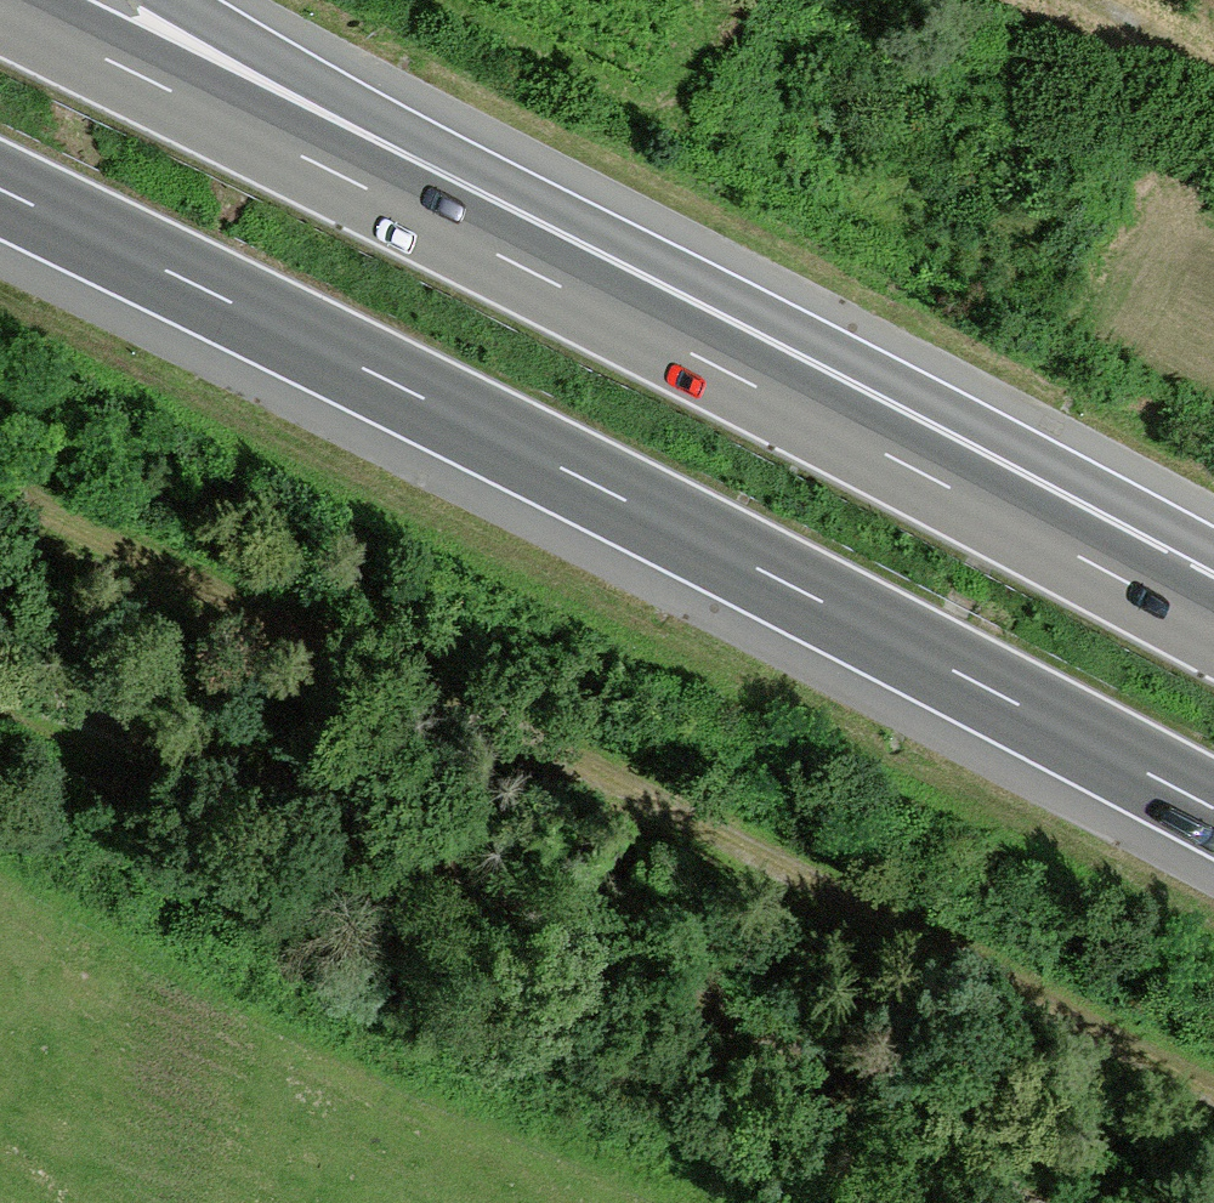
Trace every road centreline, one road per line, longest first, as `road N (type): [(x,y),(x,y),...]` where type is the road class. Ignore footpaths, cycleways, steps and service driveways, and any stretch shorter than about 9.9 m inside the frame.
road 1 (motorway): [(1213,637),(778,398),(0,19)]
road 2 (motorway): [(0,206),(739,563),(1213,817)]
road 3 (track): [(1213,1092),(944,949),(0,488)]
road 4 (motorway): [(1213,569),(168,0)]
road 5 (track): [(0,717),(476,880),(1070,1202)]

